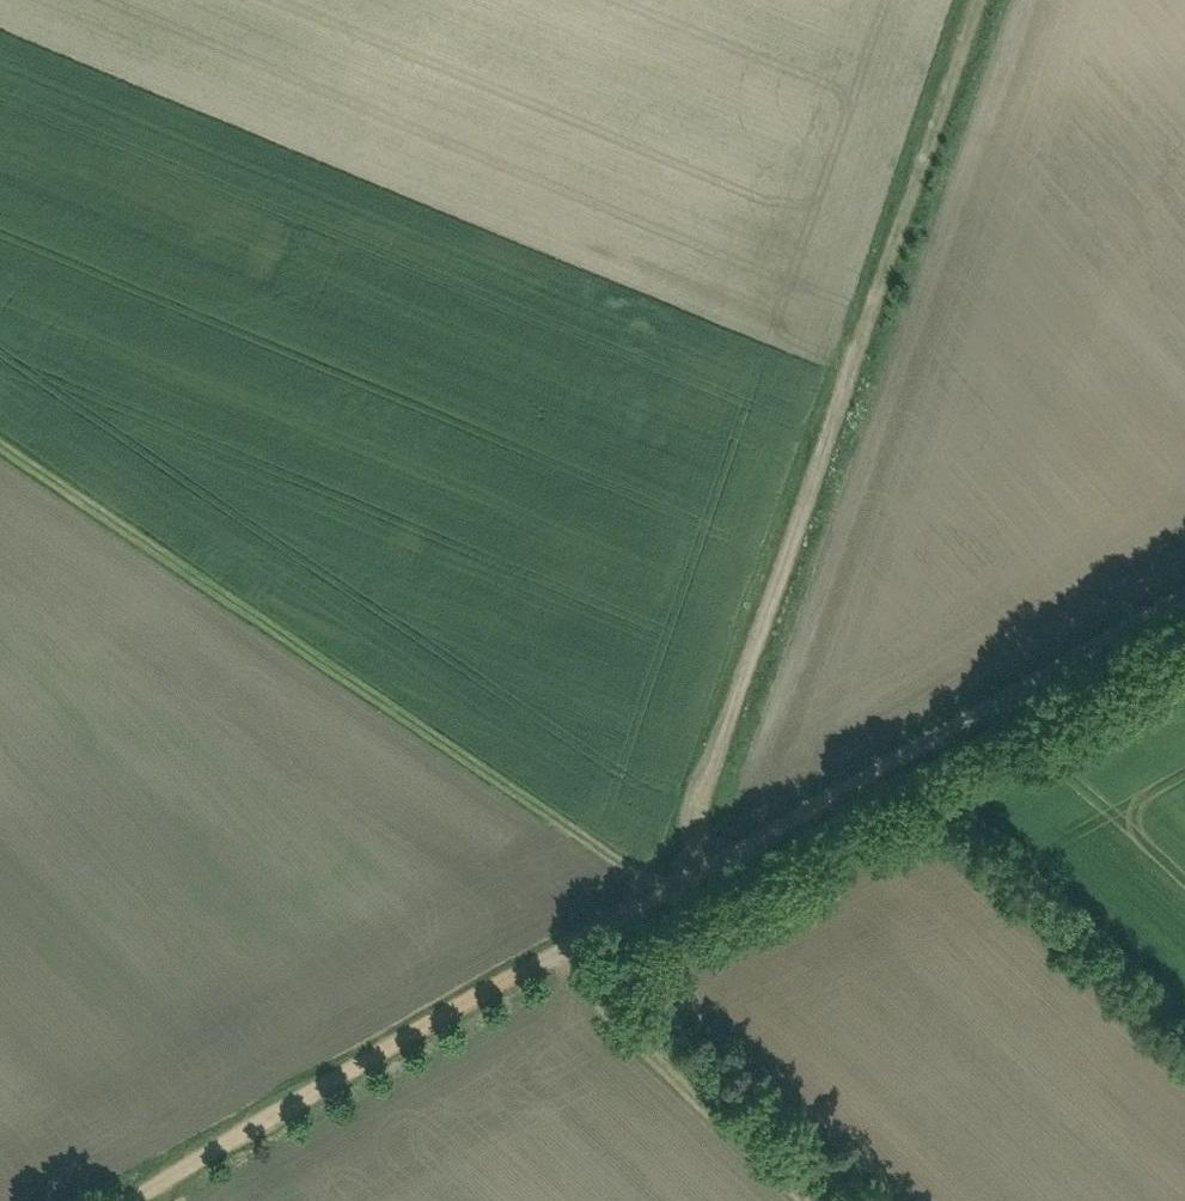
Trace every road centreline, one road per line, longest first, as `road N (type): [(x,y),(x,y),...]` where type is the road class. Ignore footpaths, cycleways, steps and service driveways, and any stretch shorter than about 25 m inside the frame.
road 1 (track): [(1184,608),(164,1200)]
road 2 (track): [(982,0),(703,798),(704,840),(720,880)]

